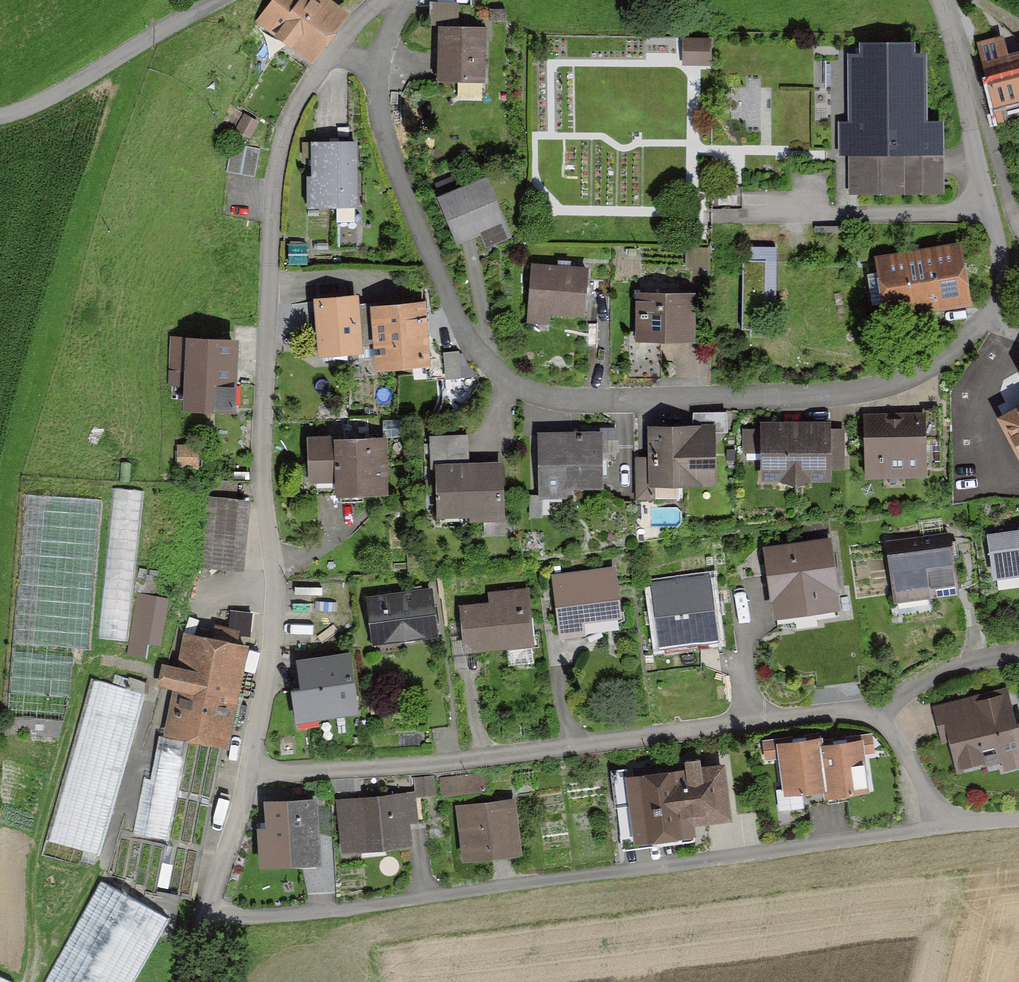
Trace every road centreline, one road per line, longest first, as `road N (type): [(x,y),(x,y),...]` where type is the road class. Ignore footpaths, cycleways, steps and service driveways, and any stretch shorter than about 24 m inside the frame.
road 1 (residential): [(249,773),(206,907),(241,917),(932,827)]
road 2 (residential): [(369,71),(380,133),(456,314),(480,357),(525,389),(580,401),(864,394),(911,380),(987,321)]
road 3 (residential): [(337,45),(281,126),(261,471),(275,573),(273,646),(249,773)]
road 4 (residential): [(249,773),(474,759),(843,709),(879,716)]
road 5 (unclassified): [(223,0),(37,107),(0,118)]
road 6 (residential): [(987,321),(1004,269),(970,88)]
road 7 (residential): [(879,716),(924,681),(1018,652)]
road 8 (residential): [(970,88),(1018,228)]
road 9 (residential): [(879,716),(922,788),(932,827)]

